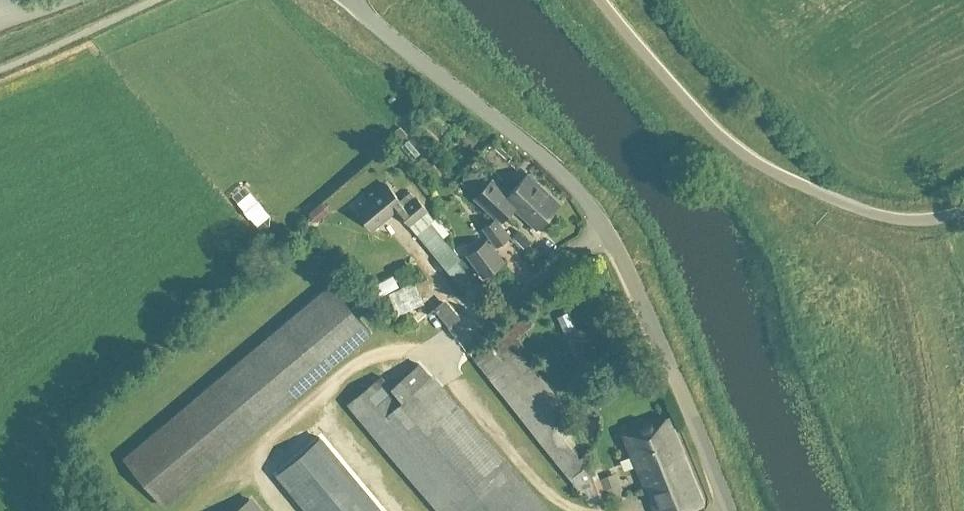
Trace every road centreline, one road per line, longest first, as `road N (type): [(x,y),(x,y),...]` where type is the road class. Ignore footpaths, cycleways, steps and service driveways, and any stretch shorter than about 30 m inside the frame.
road 1 (unclassified): [(731,510),(663,342),(591,206),(565,174),(346,0)]
road 2 (unclassified): [(963,211),(888,217),(764,167),(709,124),(602,0)]
road 3 (track): [(947,510),(911,295),(888,257),(821,218),(776,173)]

